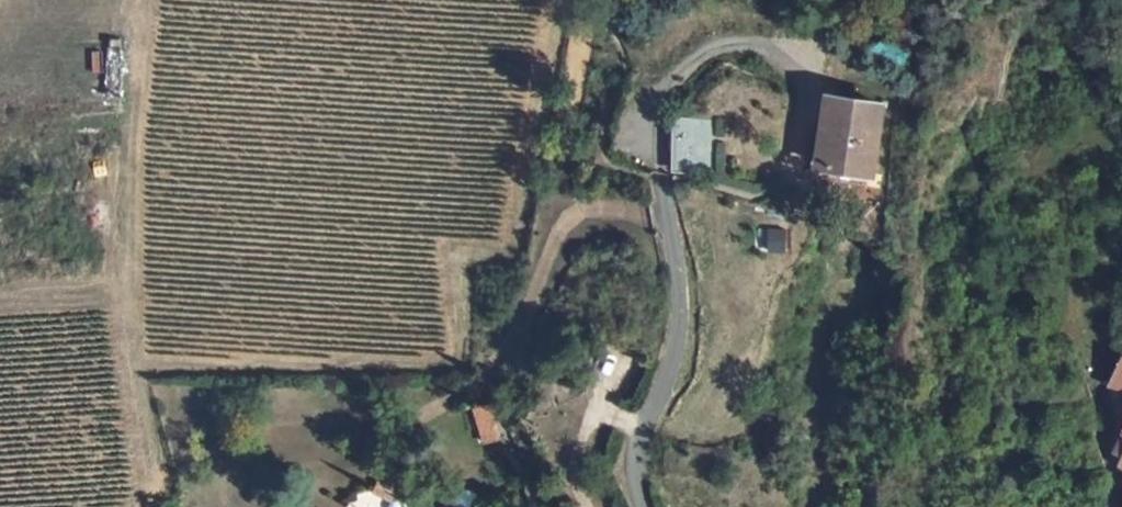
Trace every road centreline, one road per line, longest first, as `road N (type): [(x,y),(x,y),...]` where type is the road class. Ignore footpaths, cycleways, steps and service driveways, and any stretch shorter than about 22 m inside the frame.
road 1 (residential): [(644,506),(636,452),(671,364),(680,315),(658,173)]

